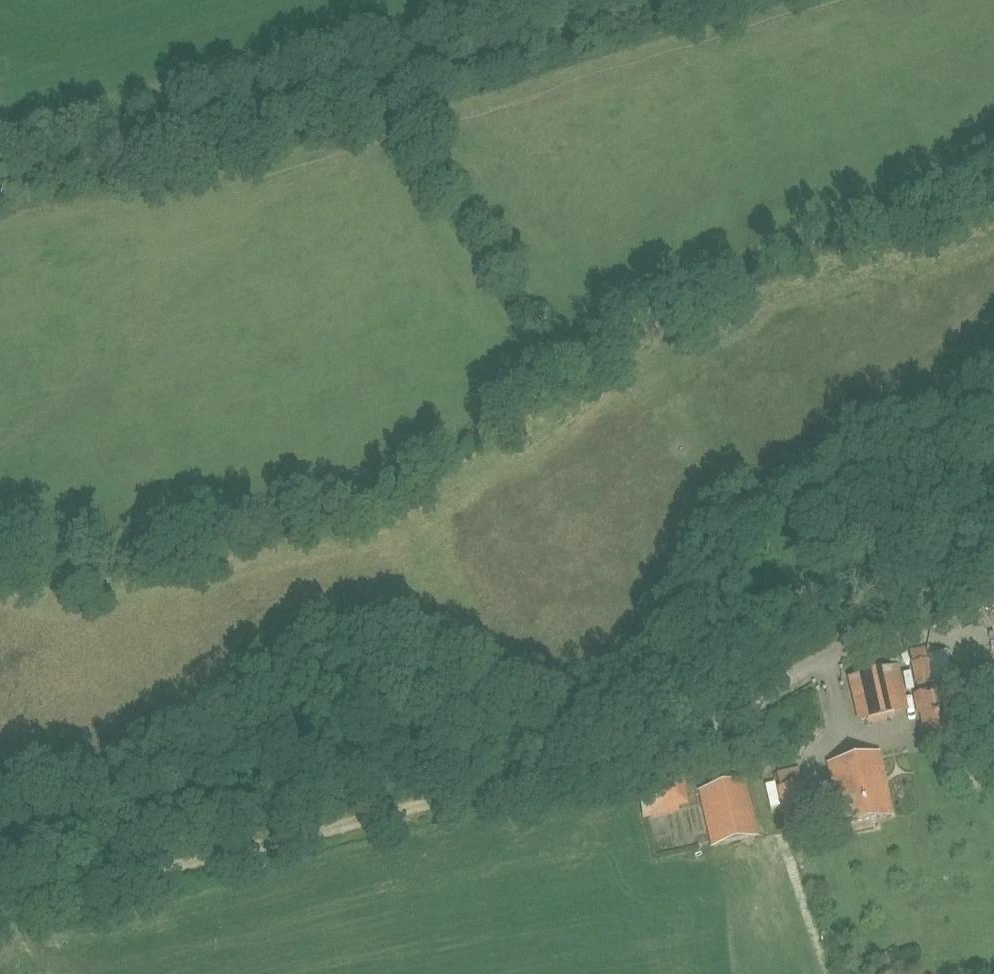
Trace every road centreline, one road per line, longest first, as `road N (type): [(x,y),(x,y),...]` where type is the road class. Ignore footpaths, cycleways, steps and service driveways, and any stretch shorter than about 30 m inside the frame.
road 1 (track): [(0,909),(664,744),(834,651)]
road 2 (unclassified): [(834,651),(993,552)]

